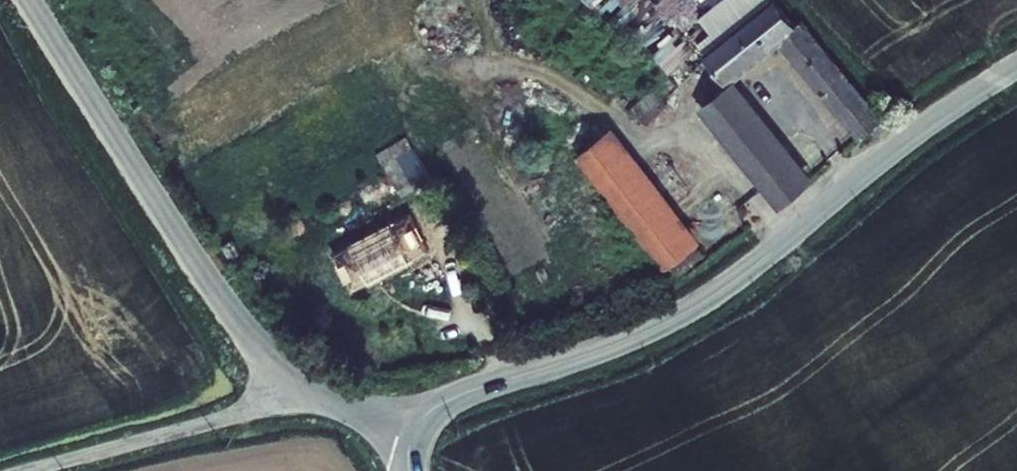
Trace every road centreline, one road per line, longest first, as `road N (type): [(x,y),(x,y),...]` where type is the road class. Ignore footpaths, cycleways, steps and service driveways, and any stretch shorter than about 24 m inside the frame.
road 1 (tertiary): [(415,428),(460,394),(623,341),(710,297),(913,136),(1016,66)]
road 2 (unclassified): [(299,380),(230,310),(30,0)]
road 3 (unclassified): [(299,380),(232,414),(22,470)]
road 4 (unclassified): [(415,428),(299,380)]

